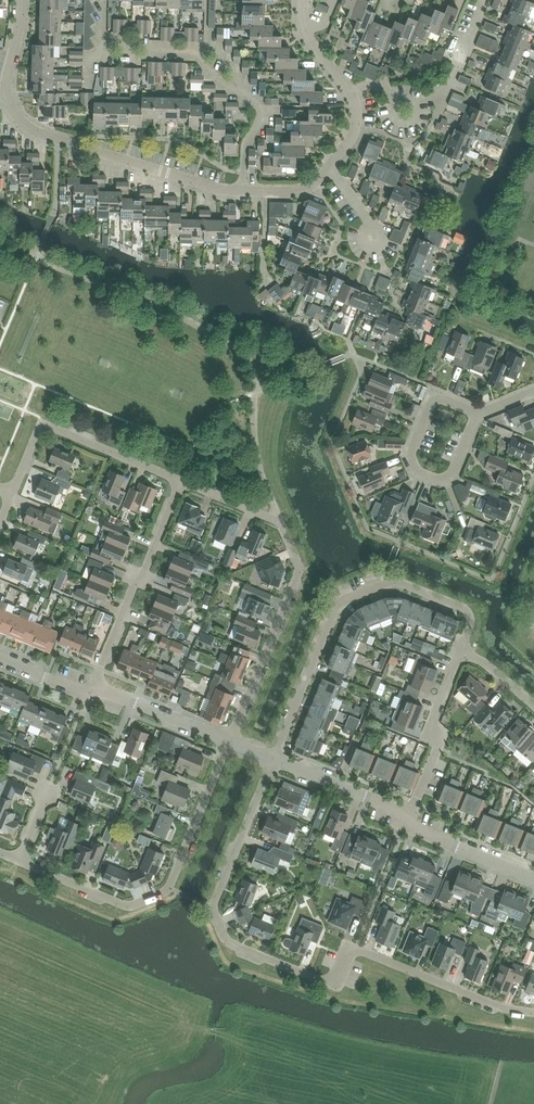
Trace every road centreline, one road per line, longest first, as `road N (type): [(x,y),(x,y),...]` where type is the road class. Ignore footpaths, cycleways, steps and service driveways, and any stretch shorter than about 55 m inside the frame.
road 1 (residential): [(533,1013),(351,949),(334,983),(232,945),(213,904),(272,758)]
road 2 (residential): [(9,100),(28,126),(54,137),(238,192),(300,191),(330,170)]
road 3 (residential): [(229,742),(299,567),(281,524),(179,482)]
road 4 (residential): [(272,758),(337,603),(396,582),(466,609),(463,645)]
road 5 (residential): [(229,742),(169,892),(118,904),(19,862)]
road 6 (residential): [(179,482),(41,426),(12,494)]
road 7 (residential): [(94,686),(179,482)]
road 8 (residential): [(406,823),(439,744),(432,725),(463,645)]
road 9 (residential): [(474,415),(434,398),(411,457),(416,474),(438,482),(450,477)]
road 10 (residential): [(406,823),(401,812),(272,758)]
road 11 (residential): [(229,742),(94,686)]
road 12 (residential): [(533,879),(406,823)]

